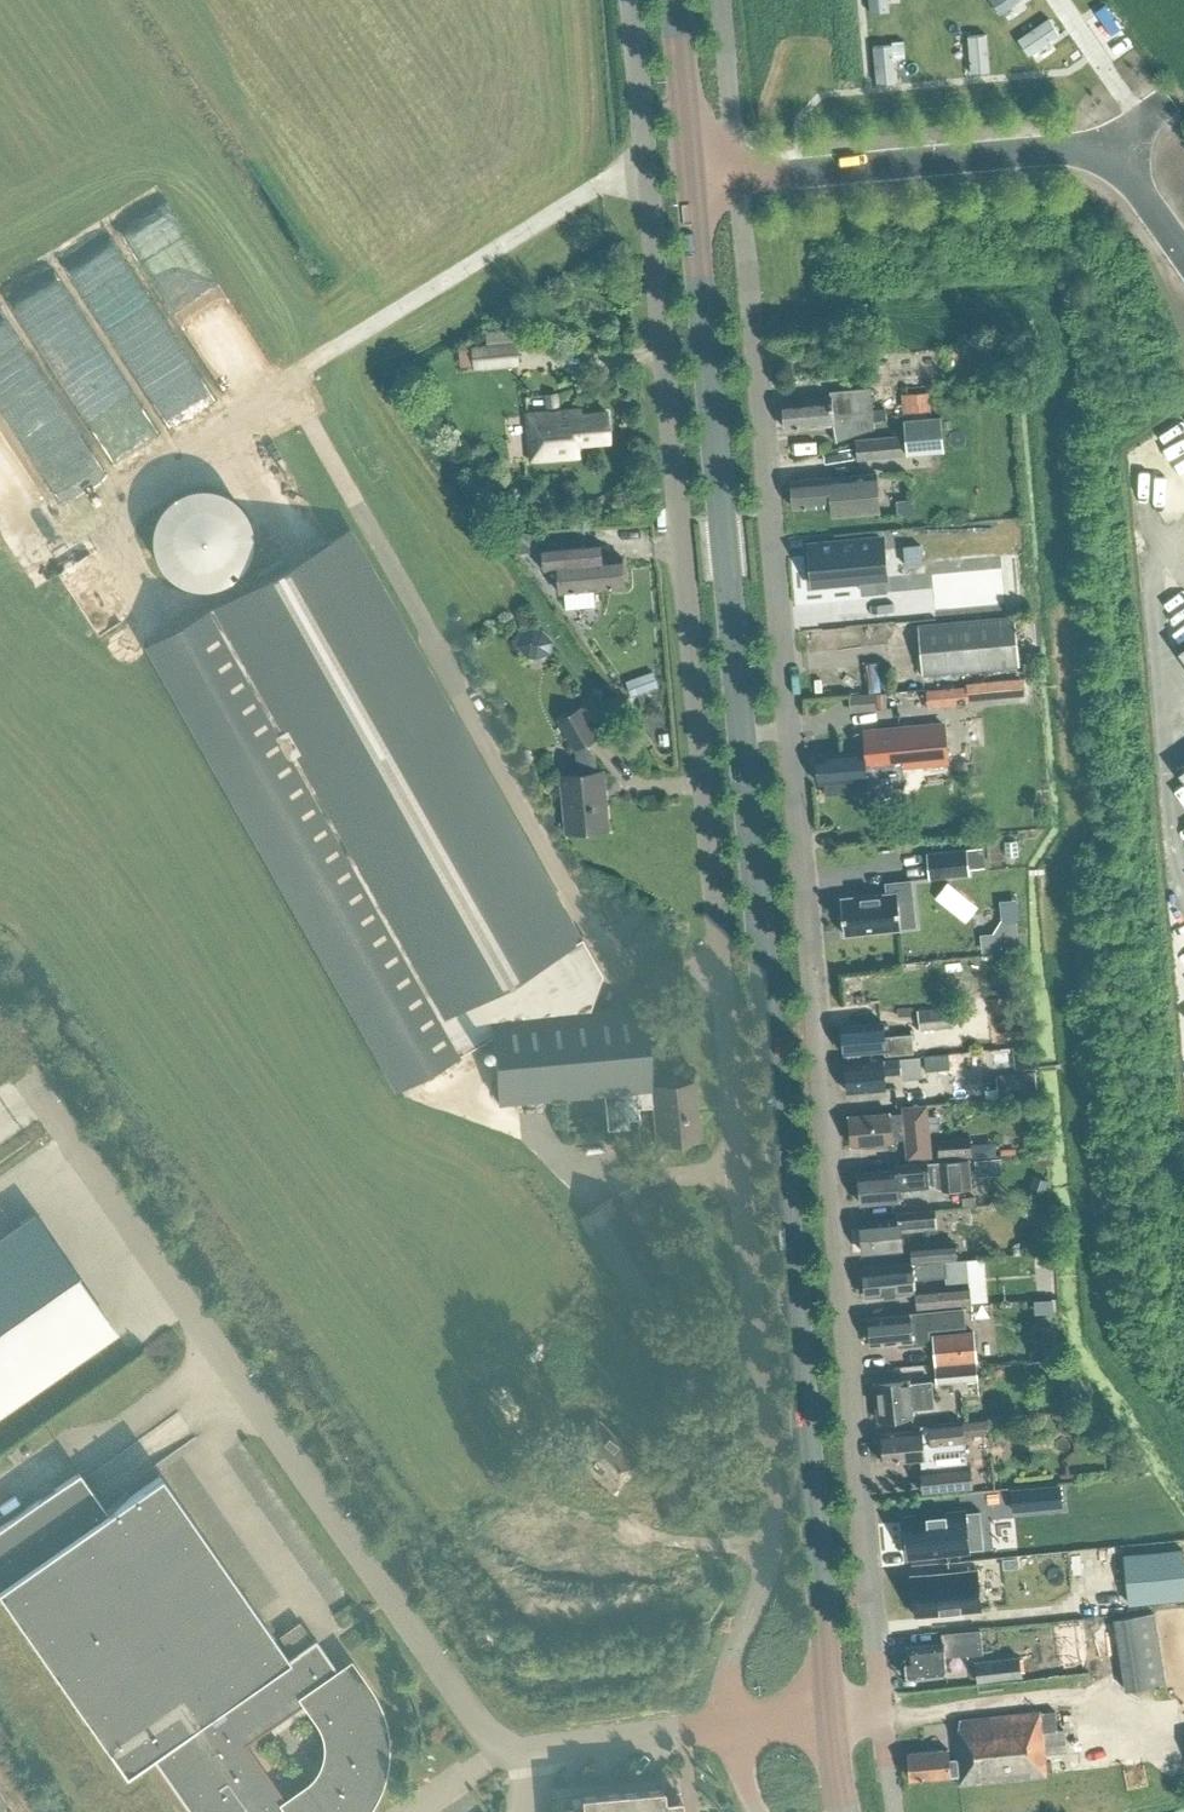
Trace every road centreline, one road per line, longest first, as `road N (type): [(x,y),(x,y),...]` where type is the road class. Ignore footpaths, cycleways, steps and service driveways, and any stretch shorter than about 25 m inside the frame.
road 1 (unclassified): [(732,1726),(729,1672),(767,1569),(771,1511),(629,0)]
road 2 (unclassified): [(732,1726),(500,1752),(25,1073)]
road 3 (primary): [(830,1715),(742,734)]
road 4 (unclassified): [(876,1652),(789,730)]
road 5 (primary): [(742,734),(692,180)]
road 6 (unclassified): [(789,730),(737,177)]
road 7 (track): [(645,173),(590,190),(204,430)]
road 8 (unclassified): [(1115,160),(1065,148),(737,177)]
road 9 (primary): [(692,180),(676,0)]
road 10 (unclassified): [(737,177),(720,0)]

